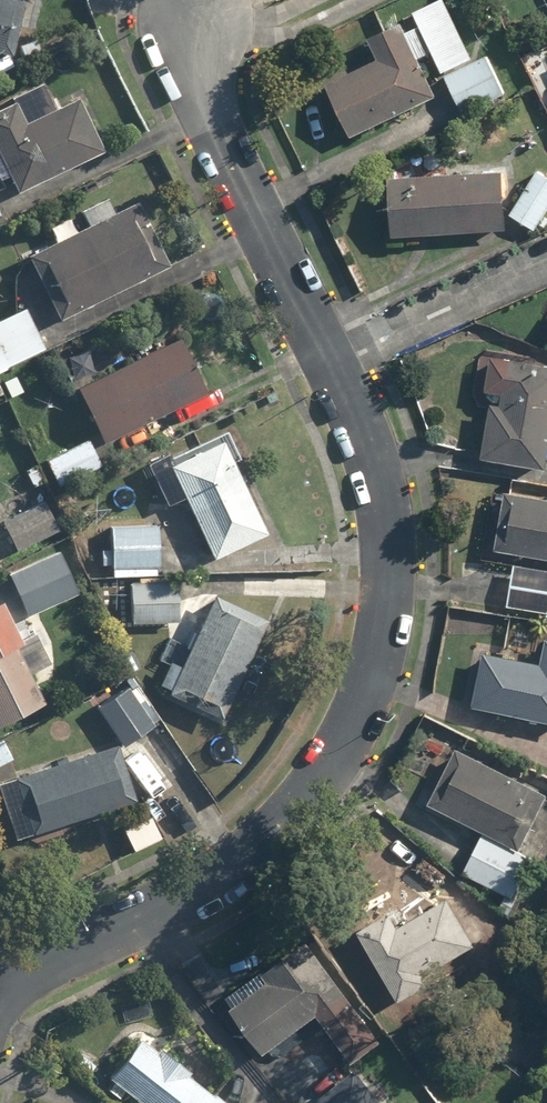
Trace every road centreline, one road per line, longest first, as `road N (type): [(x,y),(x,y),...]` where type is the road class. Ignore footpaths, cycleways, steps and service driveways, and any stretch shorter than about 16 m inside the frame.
road 1 (residential): [(0,994),(260,855),(316,793),(383,648),(395,545),(370,440),(197,85),(188,20)]

